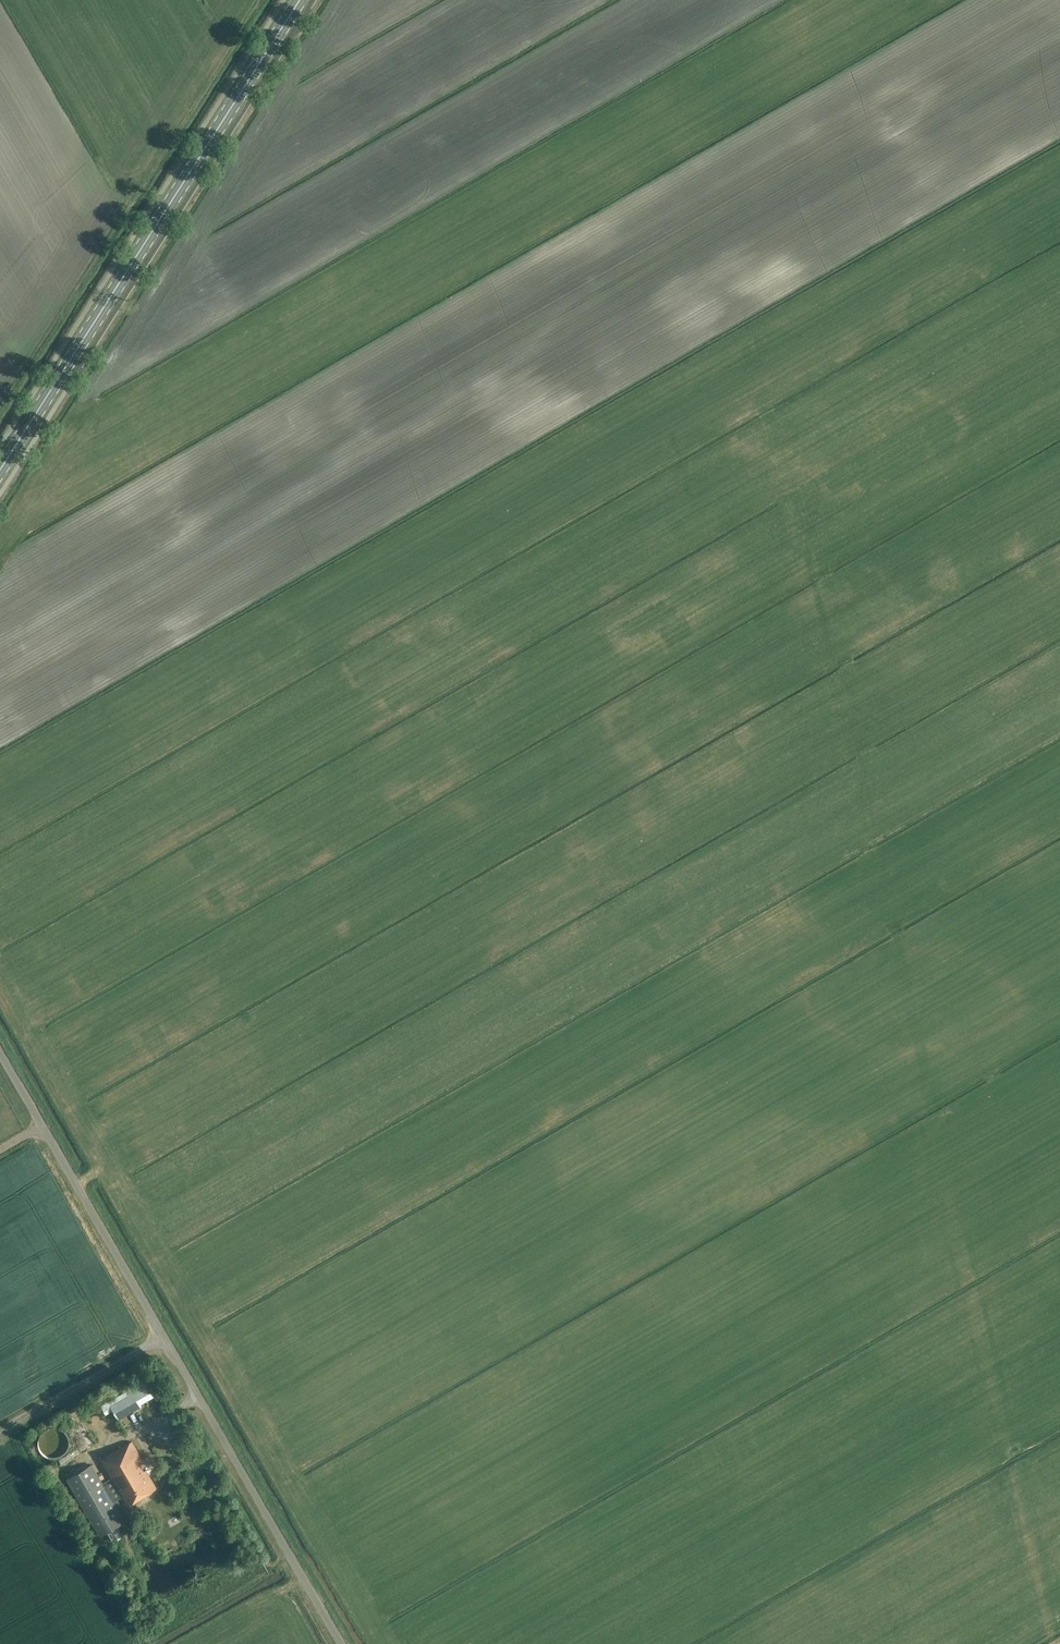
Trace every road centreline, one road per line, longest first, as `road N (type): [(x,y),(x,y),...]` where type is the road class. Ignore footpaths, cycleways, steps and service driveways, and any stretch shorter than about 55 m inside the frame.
road 1 (unclassified): [(350,1643),(0,1048)]
road 2 (primary): [(0,469),(299,0)]

